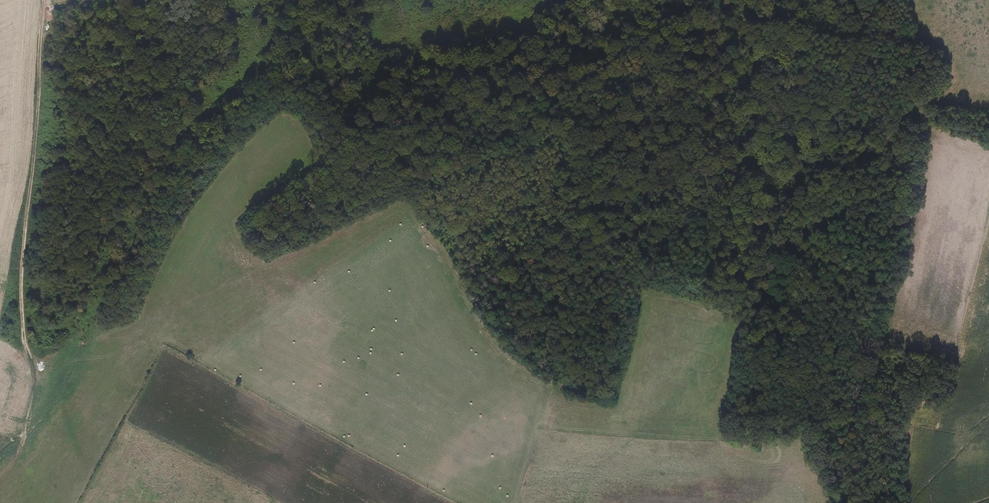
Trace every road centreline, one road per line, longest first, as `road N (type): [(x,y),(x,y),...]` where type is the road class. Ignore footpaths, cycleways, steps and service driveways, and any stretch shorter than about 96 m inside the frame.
road 1 (track): [(892,502),(860,406),(862,332),(917,150),(821,132),(745,131)]
road 2 (track): [(43,0),(19,284),(22,337),(37,374),(28,424)]
road 3 (track): [(547,386),(515,502)]

